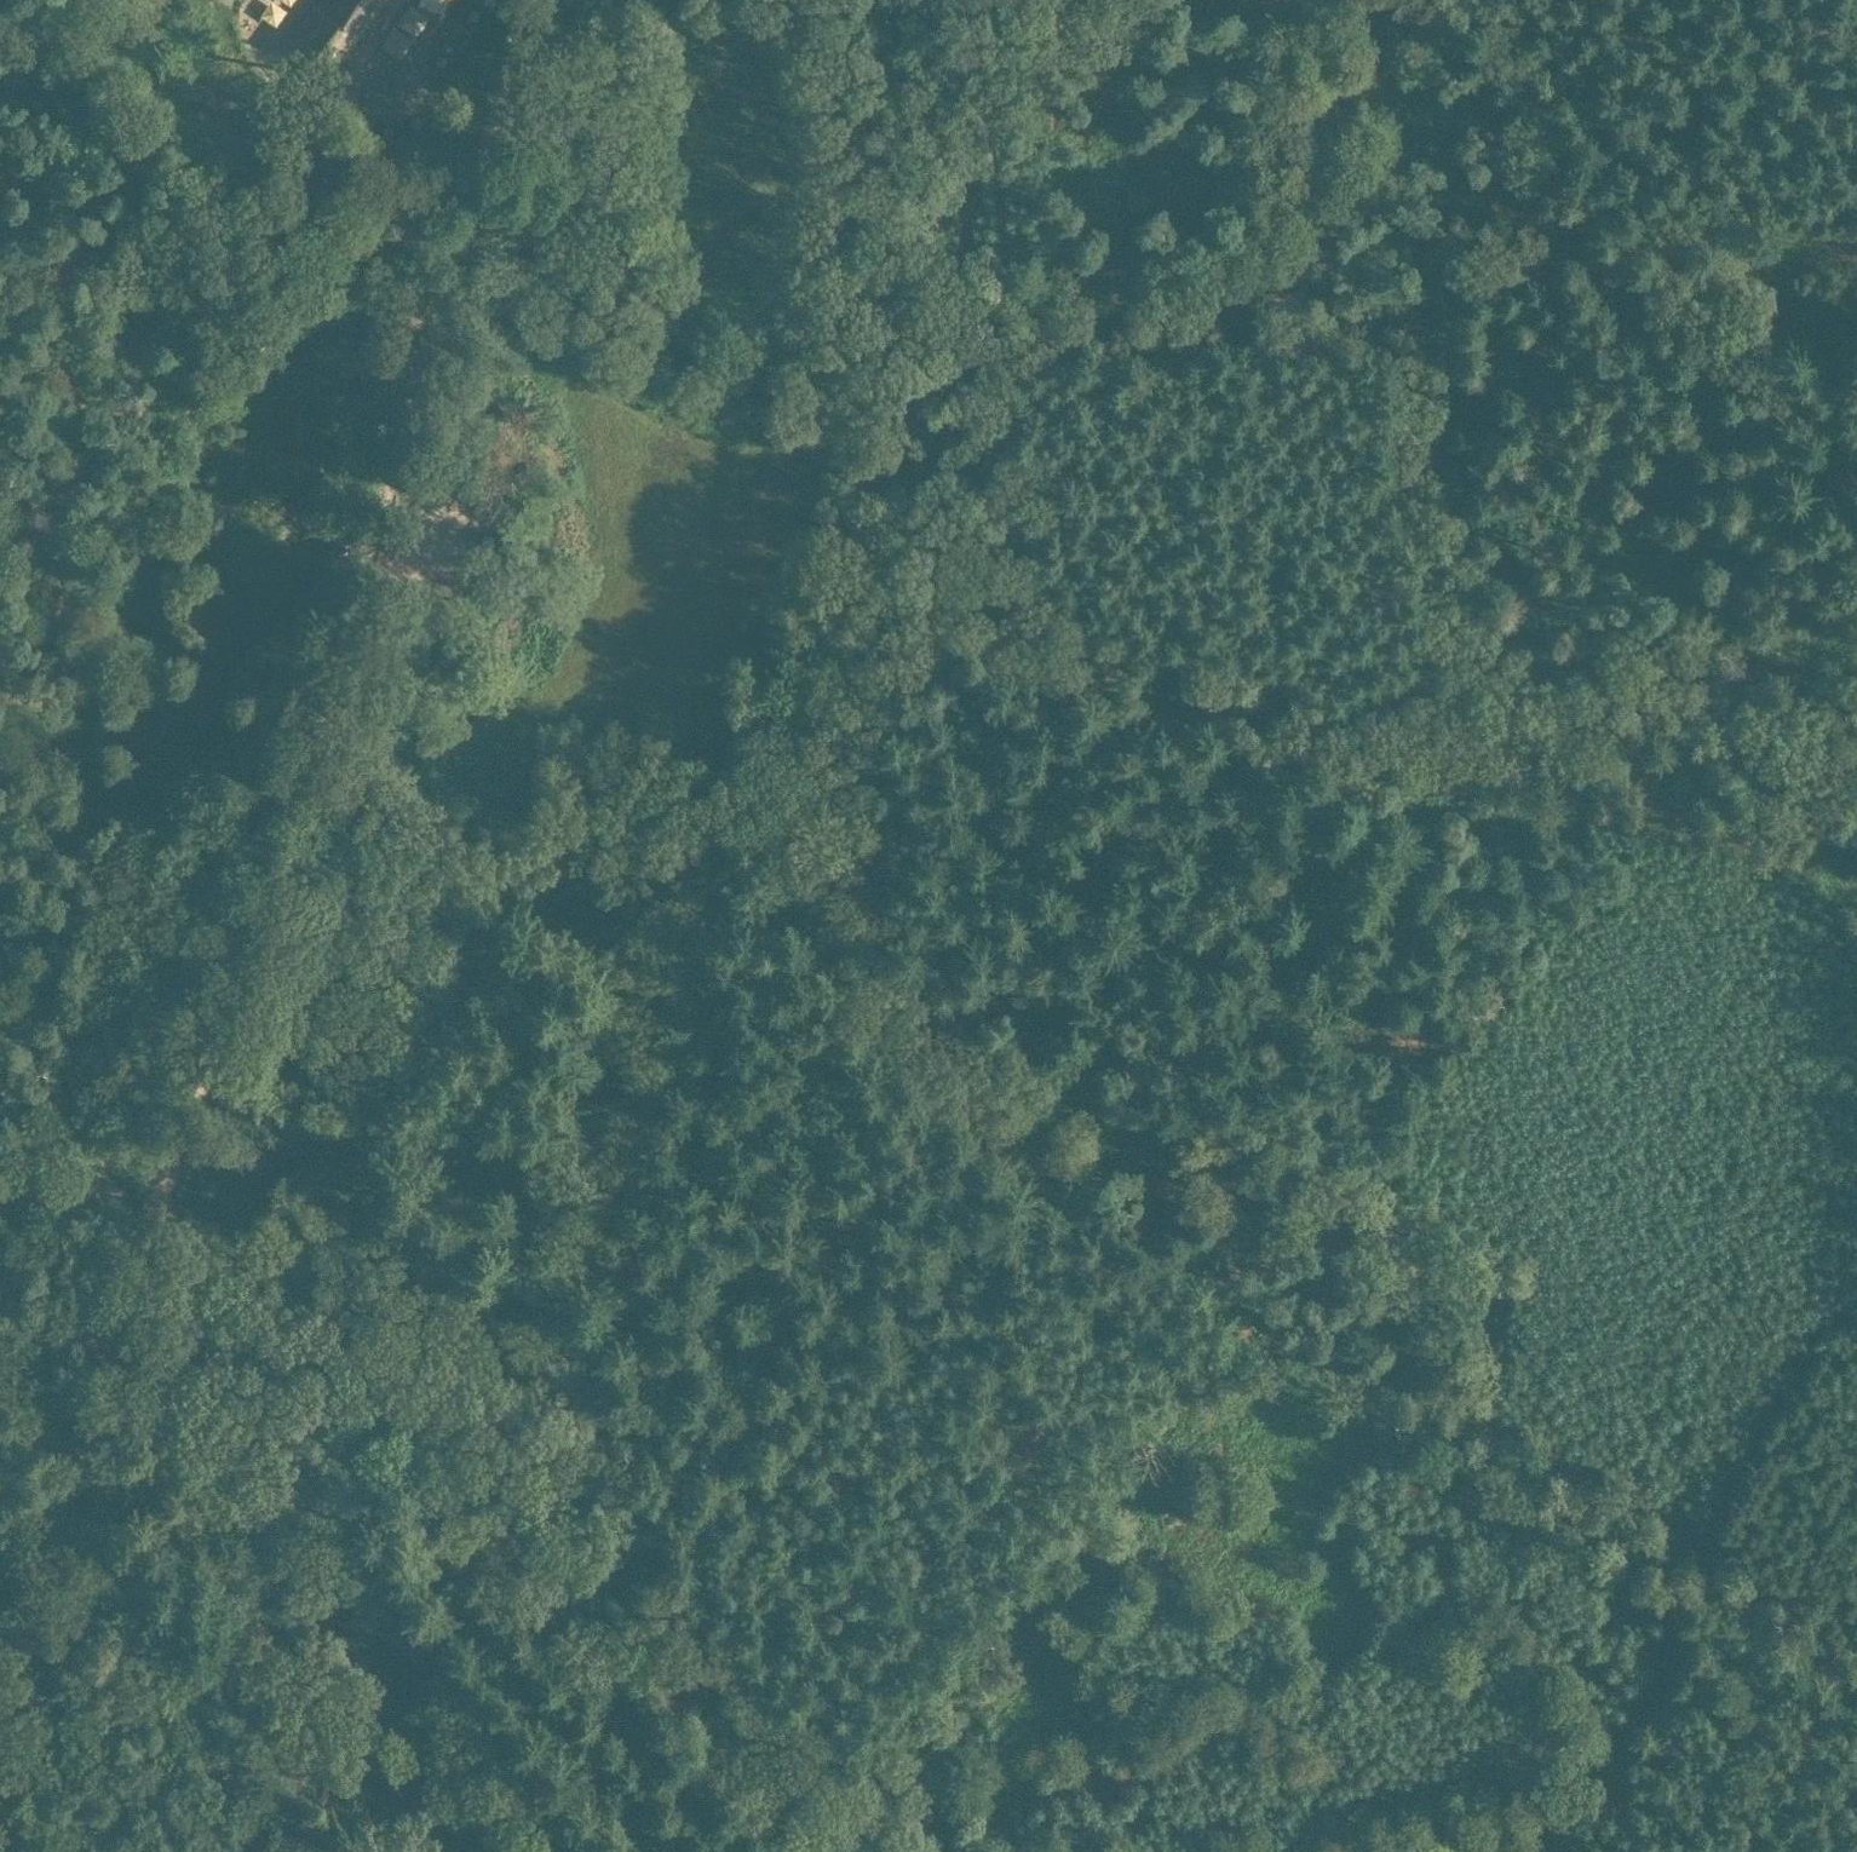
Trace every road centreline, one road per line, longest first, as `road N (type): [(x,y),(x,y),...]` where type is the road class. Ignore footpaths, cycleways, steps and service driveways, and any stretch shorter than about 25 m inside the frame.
road 1 (track): [(0,1723),(176,1237),(260,954),(321,693),(417,394),(489,208),(514,60),(512,0)]
road 2 (track): [(956,595),(1218,696),(1568,803),(1780,886),(1856,938)]
road 3 (track): [(1856,492),(1660,277),(1545,99),(1503,0)]
road 4 (track): [(1690,1571),(1856,1357)]
road 5 (track): [(417,394),(451,437),(456,478),(447,511),(421,536),(377,535)]

